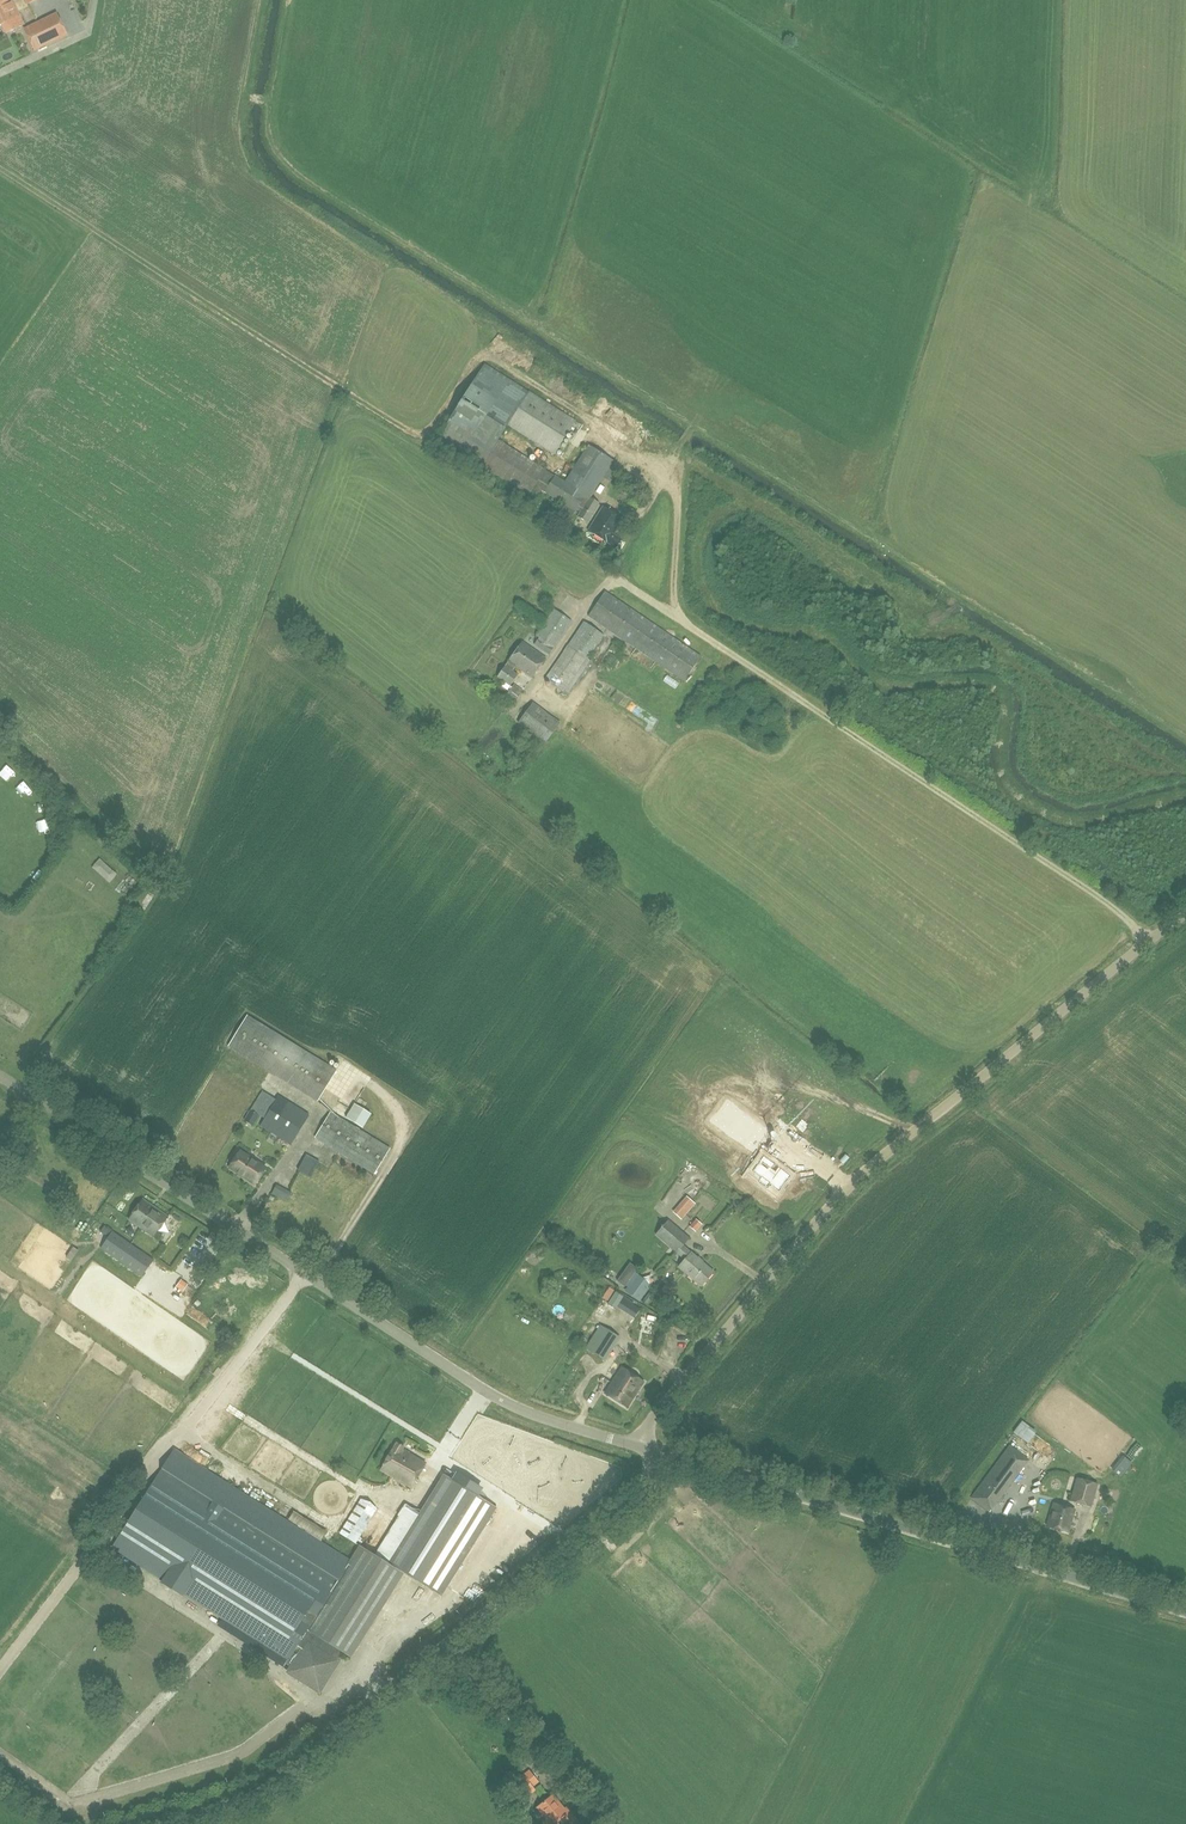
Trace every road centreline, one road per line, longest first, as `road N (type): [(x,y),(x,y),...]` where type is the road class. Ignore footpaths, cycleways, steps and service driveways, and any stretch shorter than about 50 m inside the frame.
road 1 (unclassified): [(640,1447),(654,1417),(837,1189),(1185,914)]
road 2 (unclassified): [(640,1447),(485,1392),(0,1076)]
road 3 (track): [(613,576),(1093,892),(1149,941)]
road 4 (unclassified): [(163,1823),(256,1794),(304,1765),(646,1479),(659,1454)]
road 5 (unclassified): [(1185,1612),(659,1454)]
road 6 (track): [(673,612),(679,478),(617,443)]

